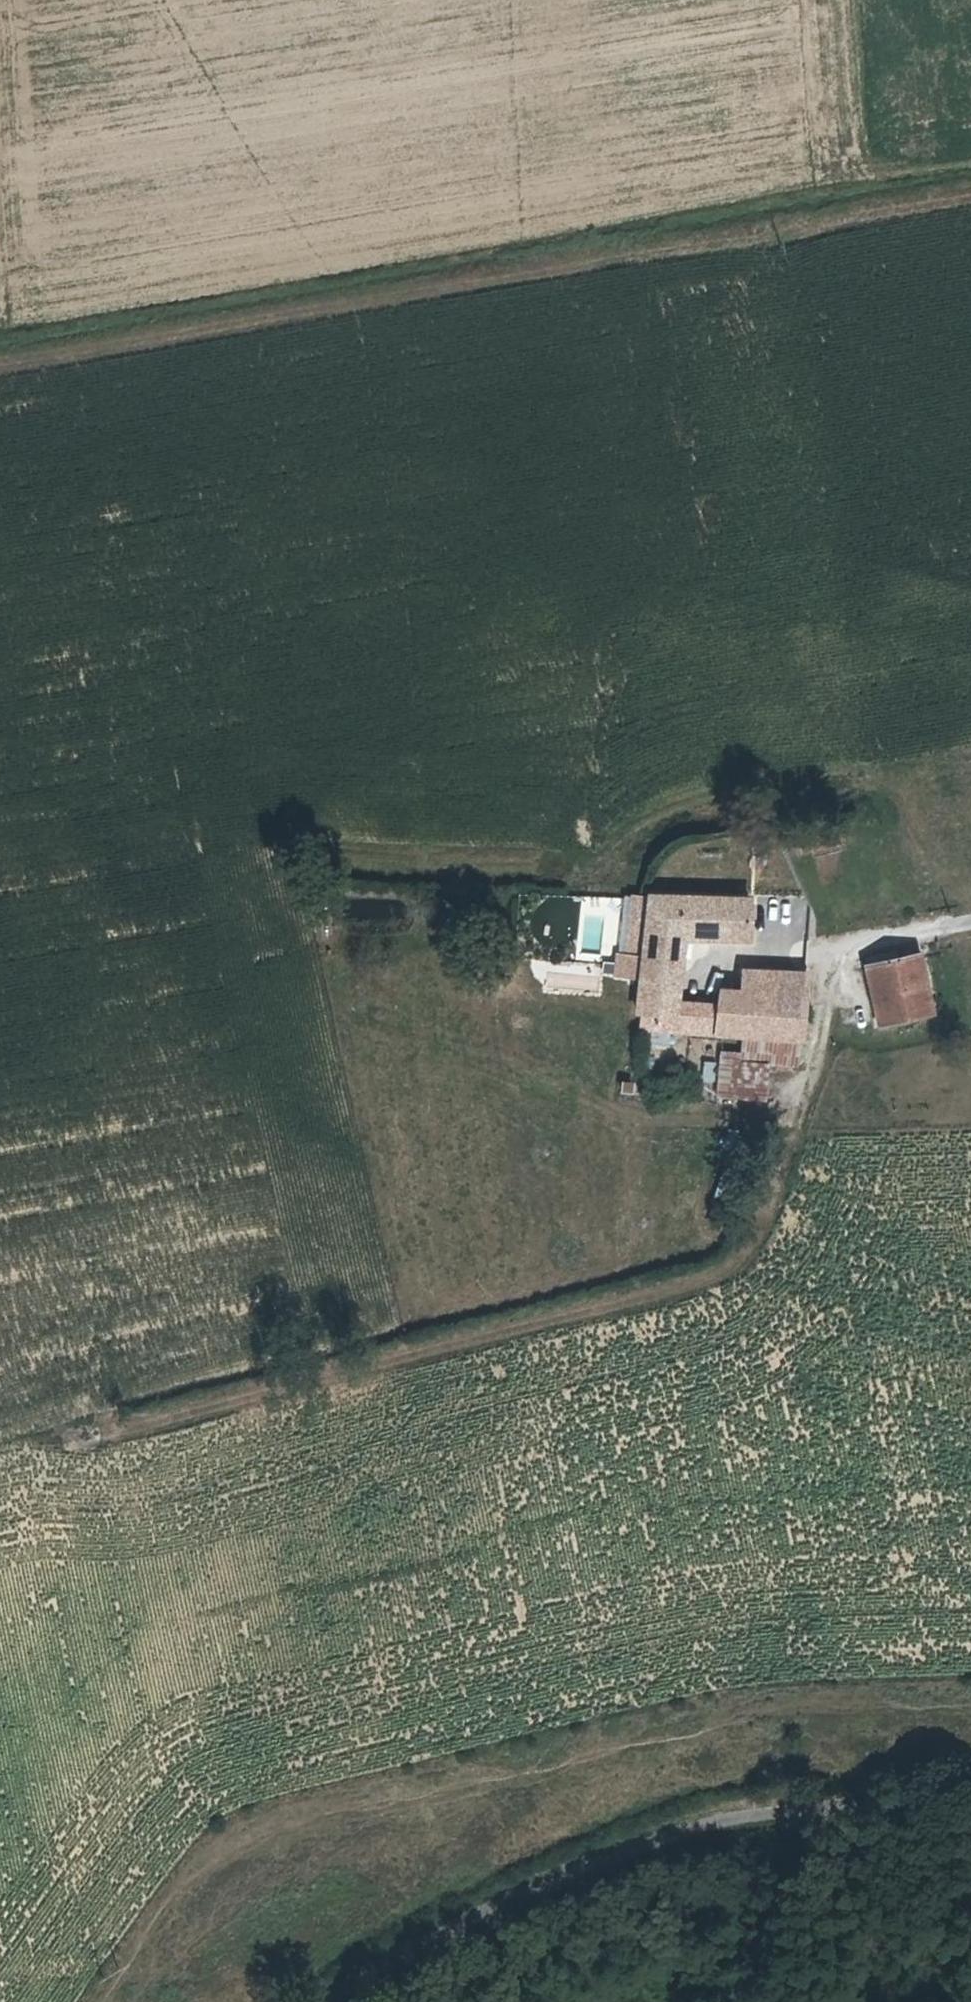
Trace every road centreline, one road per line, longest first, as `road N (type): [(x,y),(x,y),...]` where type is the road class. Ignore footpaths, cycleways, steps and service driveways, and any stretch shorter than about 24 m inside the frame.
road 1 (track): [(970,1810),(741,1809),(446,1942),(350,2001)]

